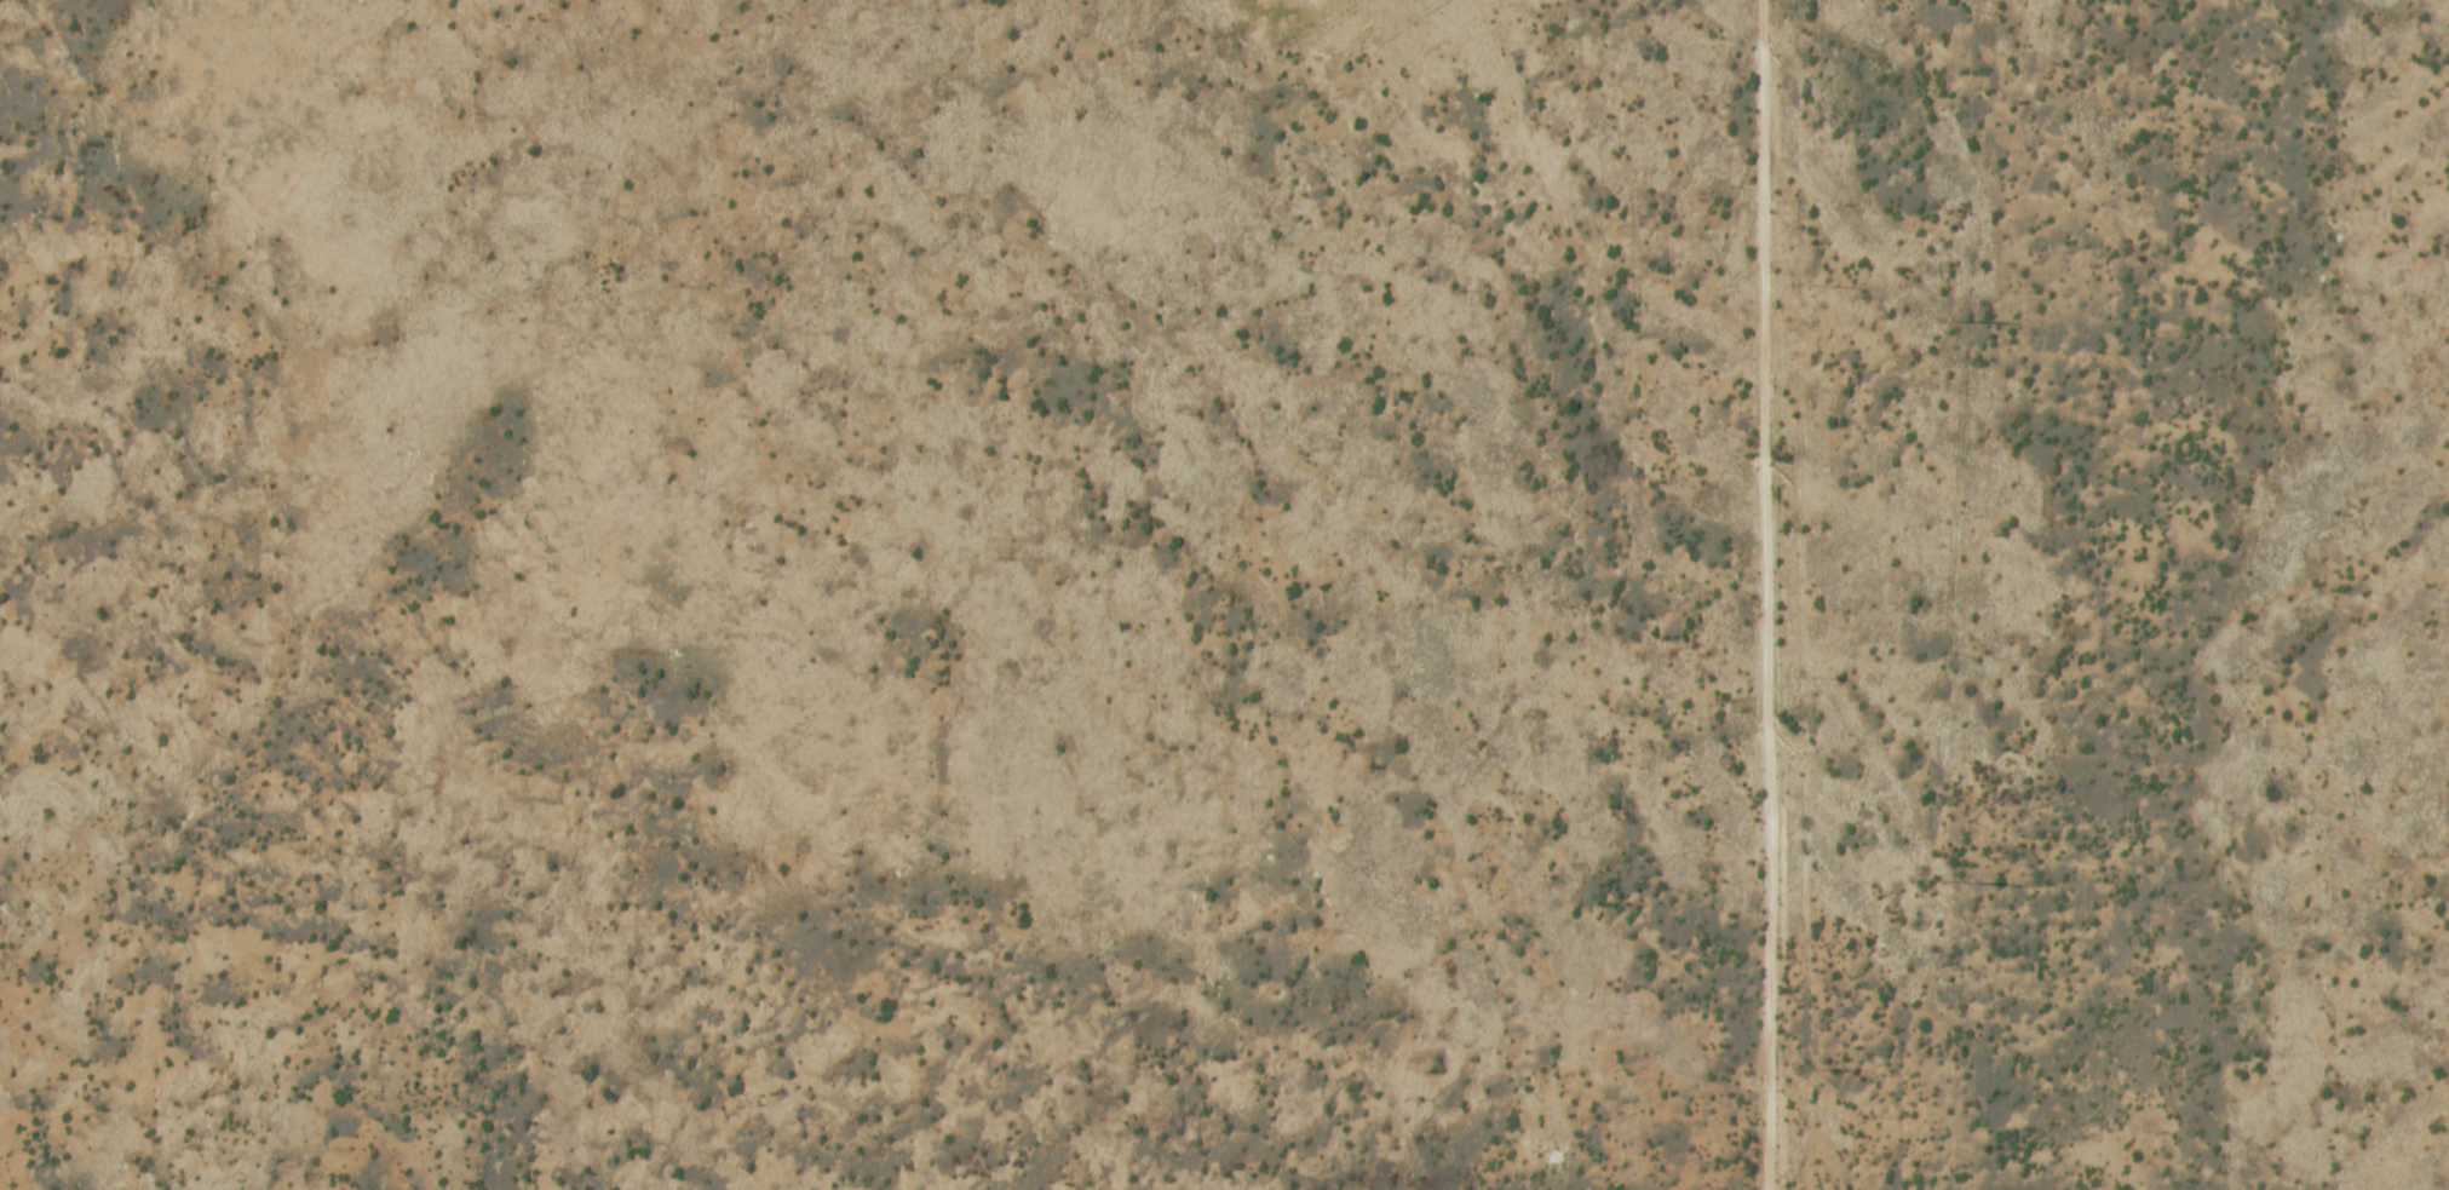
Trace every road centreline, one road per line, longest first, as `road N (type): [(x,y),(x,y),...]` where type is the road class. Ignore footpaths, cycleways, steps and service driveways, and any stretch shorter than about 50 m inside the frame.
road 1 (residential): [(1762,0),(1768,1189)]

